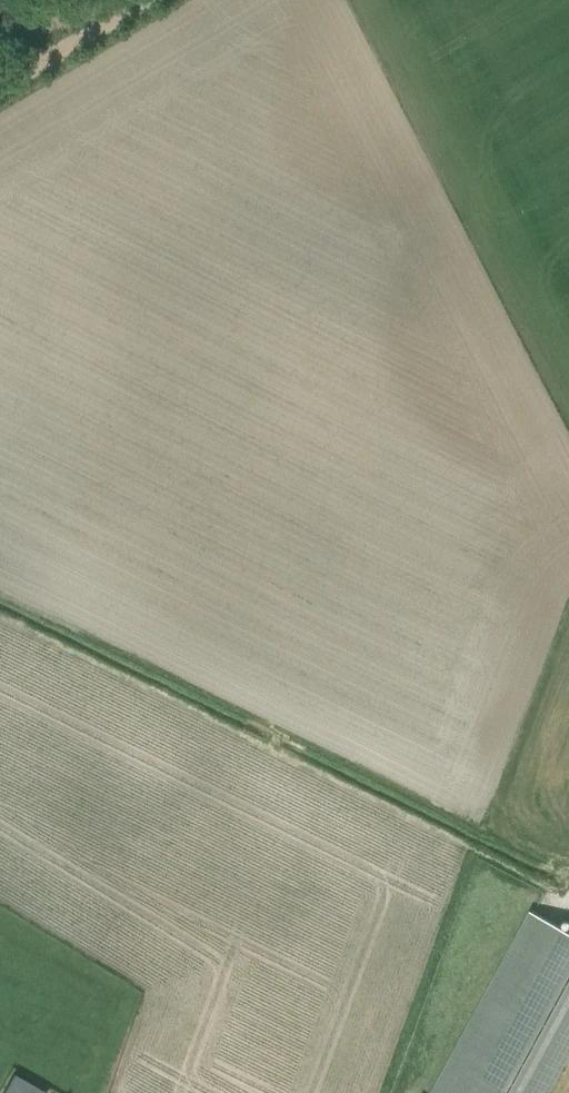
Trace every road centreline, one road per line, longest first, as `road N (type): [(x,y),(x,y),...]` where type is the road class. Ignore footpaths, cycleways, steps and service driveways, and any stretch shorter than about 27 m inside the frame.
road 1 (track): [(0,80),(139,0)]

